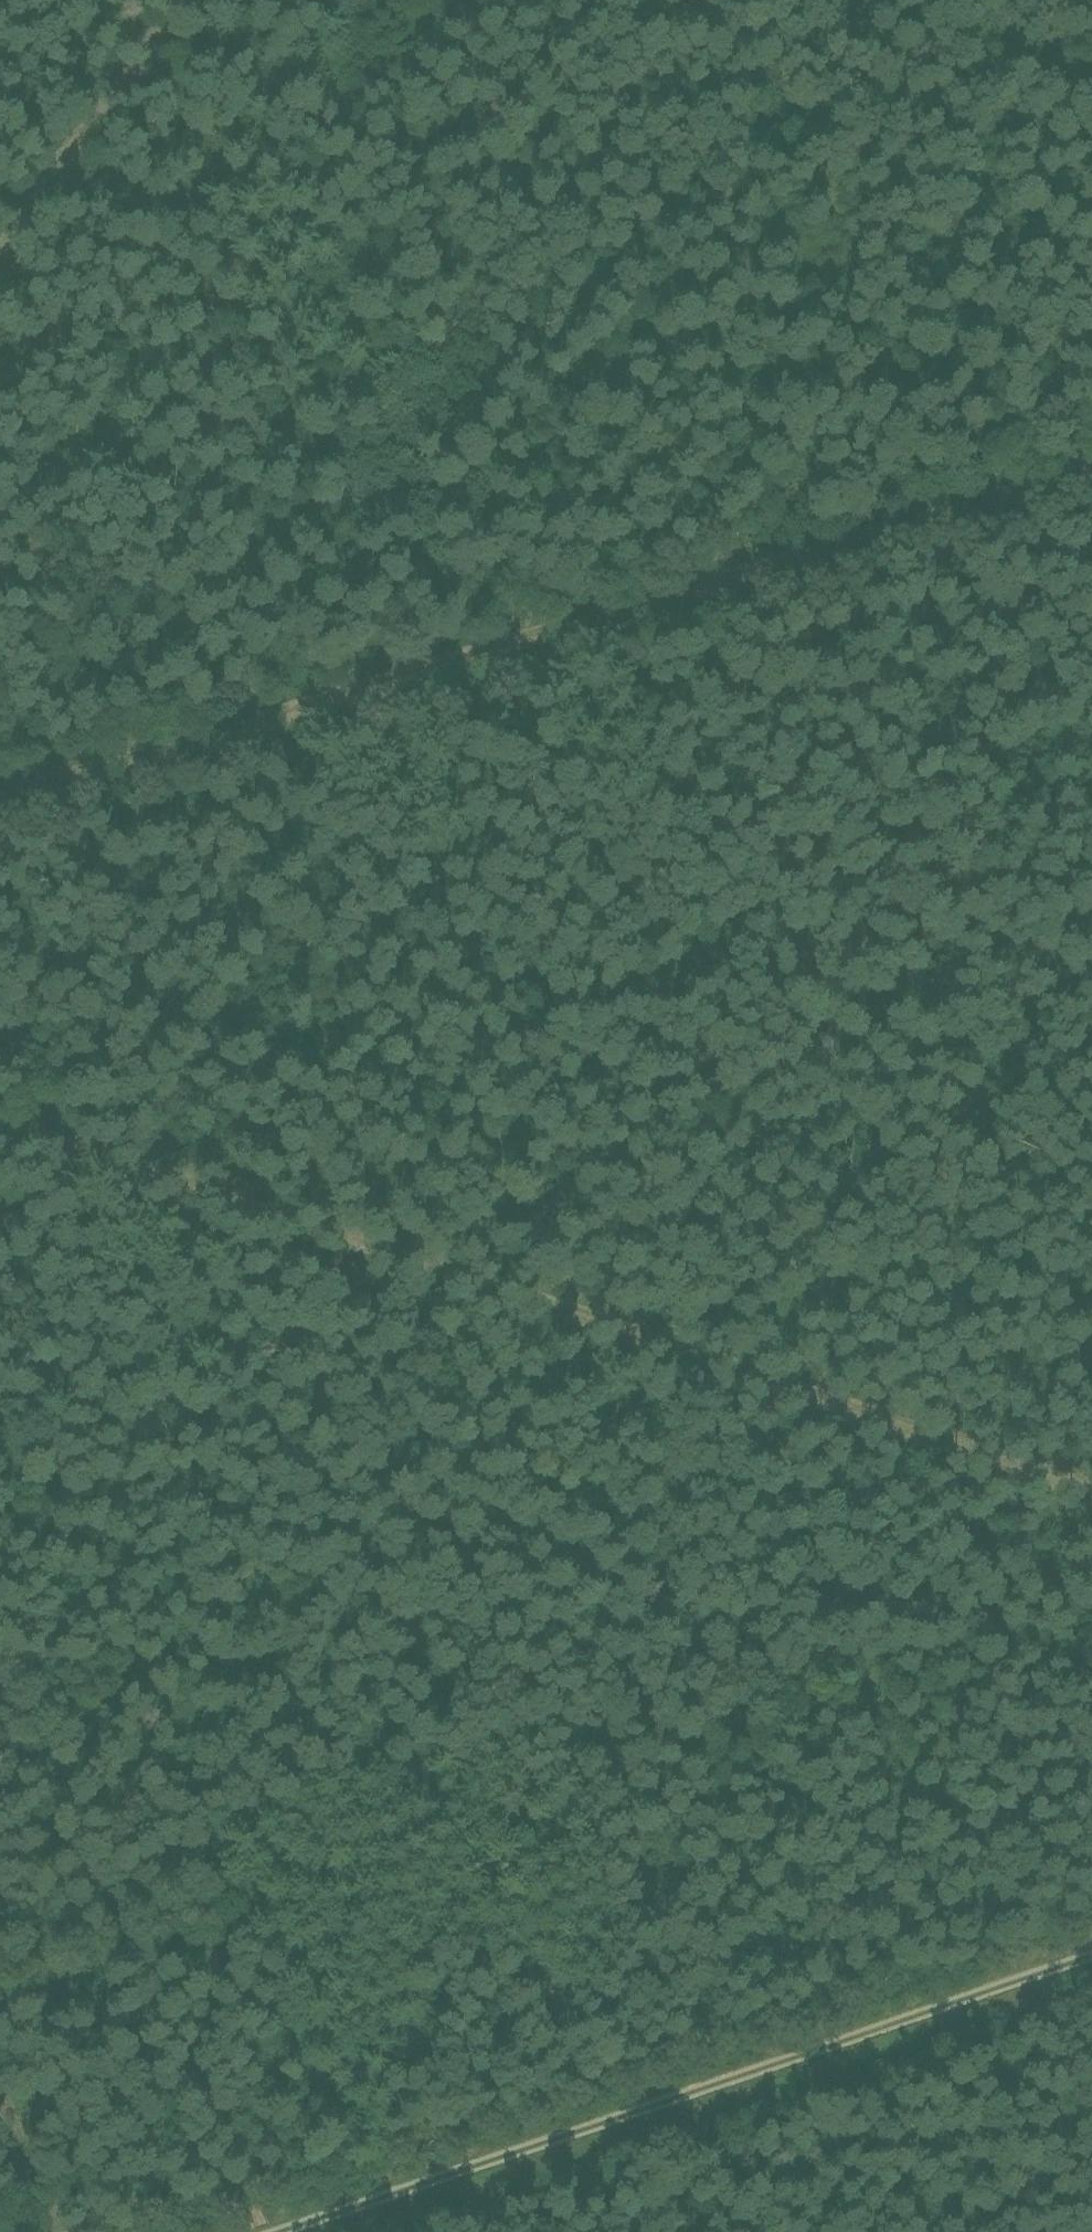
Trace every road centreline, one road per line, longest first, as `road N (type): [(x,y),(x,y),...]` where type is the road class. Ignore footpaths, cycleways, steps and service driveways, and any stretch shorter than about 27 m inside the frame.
road 1 (track): [(1091,1476),(0,1112)]
road 2 (track): [(0,798),(1091,461)]
road 3 (track): [(1091,1959),(294,2231)]
road 4 (track): [(0,275),(189,0)]
road 5 (track): [(59,2231),(0,2092)]

